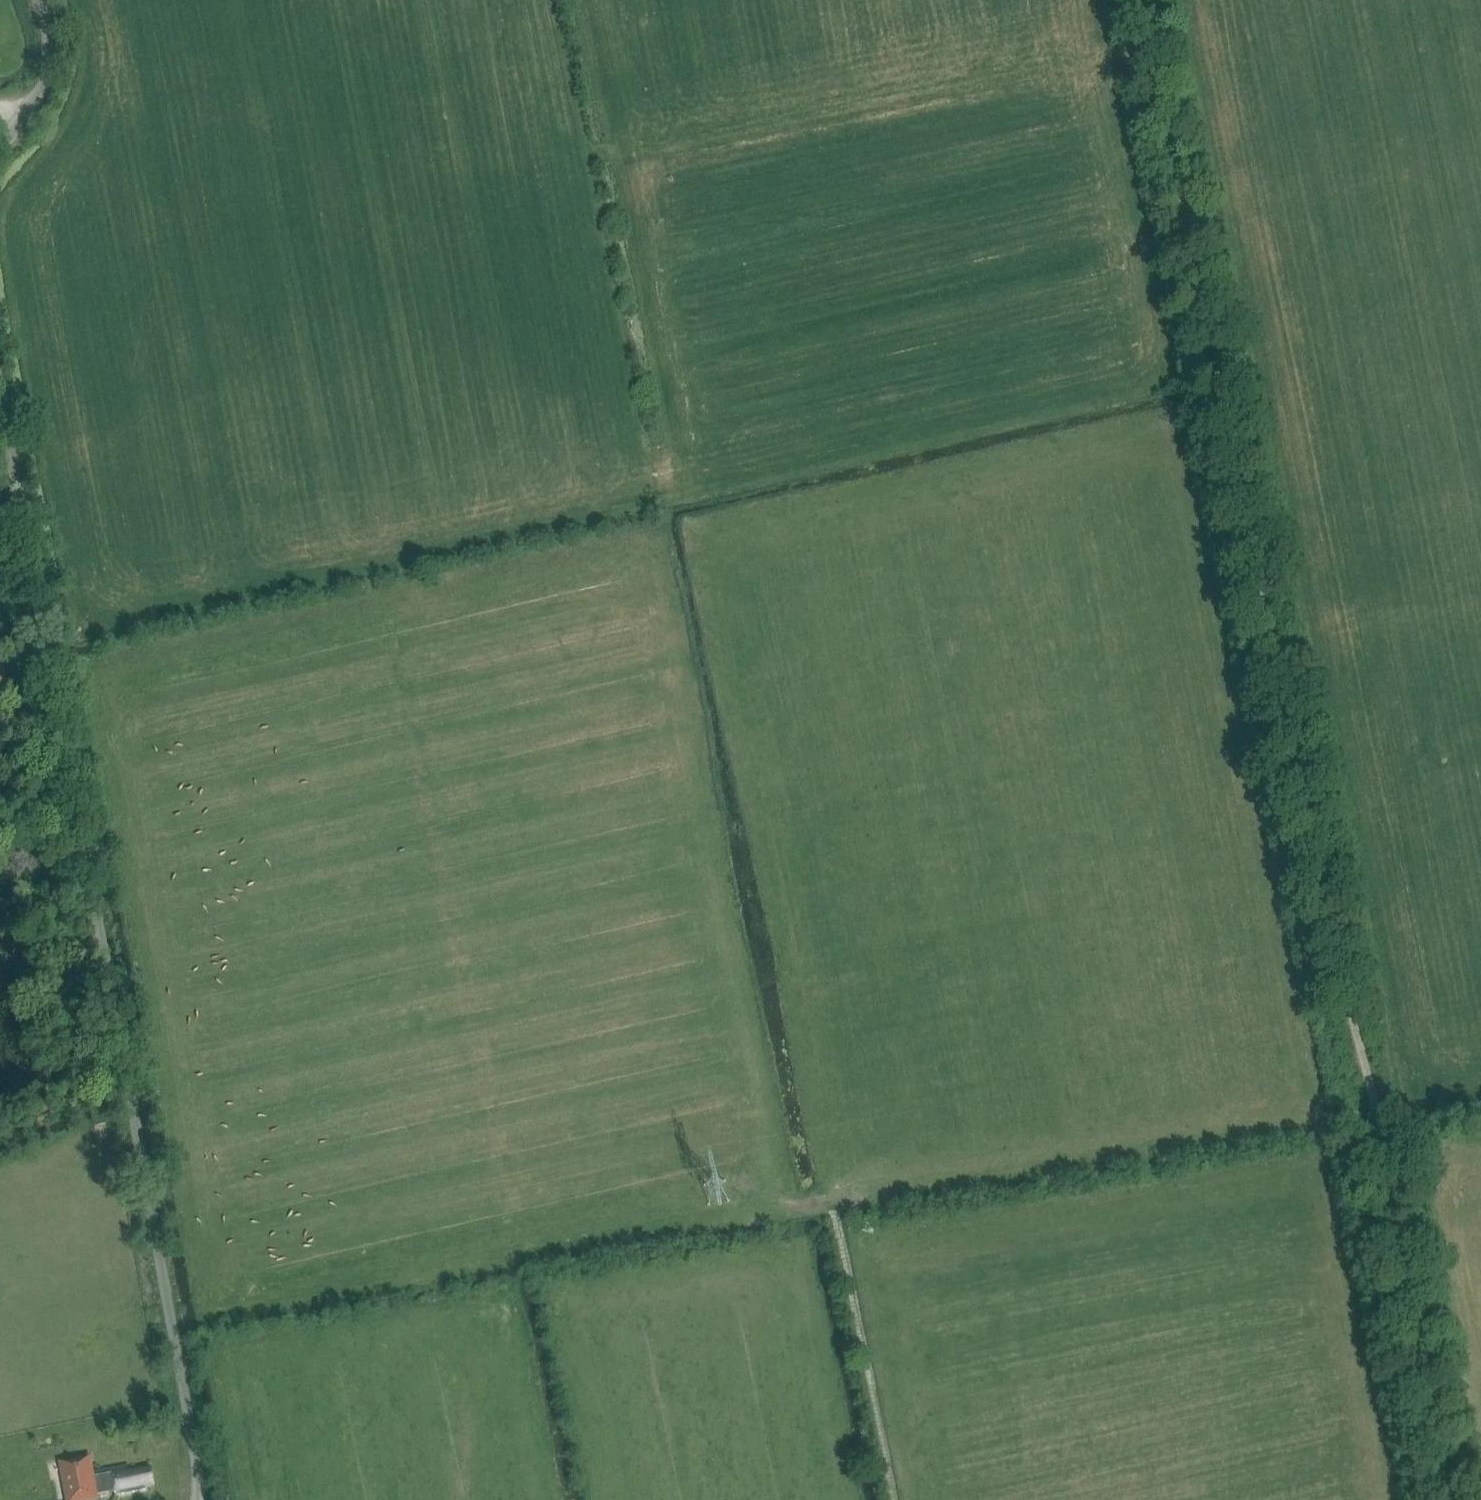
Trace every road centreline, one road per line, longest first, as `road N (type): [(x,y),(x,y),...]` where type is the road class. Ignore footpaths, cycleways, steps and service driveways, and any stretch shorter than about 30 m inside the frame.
road 1 (unclassified): [(1433,1499),(1138,0)]
road 2 (unclassified): [(215,1499),(220,1460),(0,399)]
road 3 (unclassified): [(0,150),(43,99),(39,0)]

